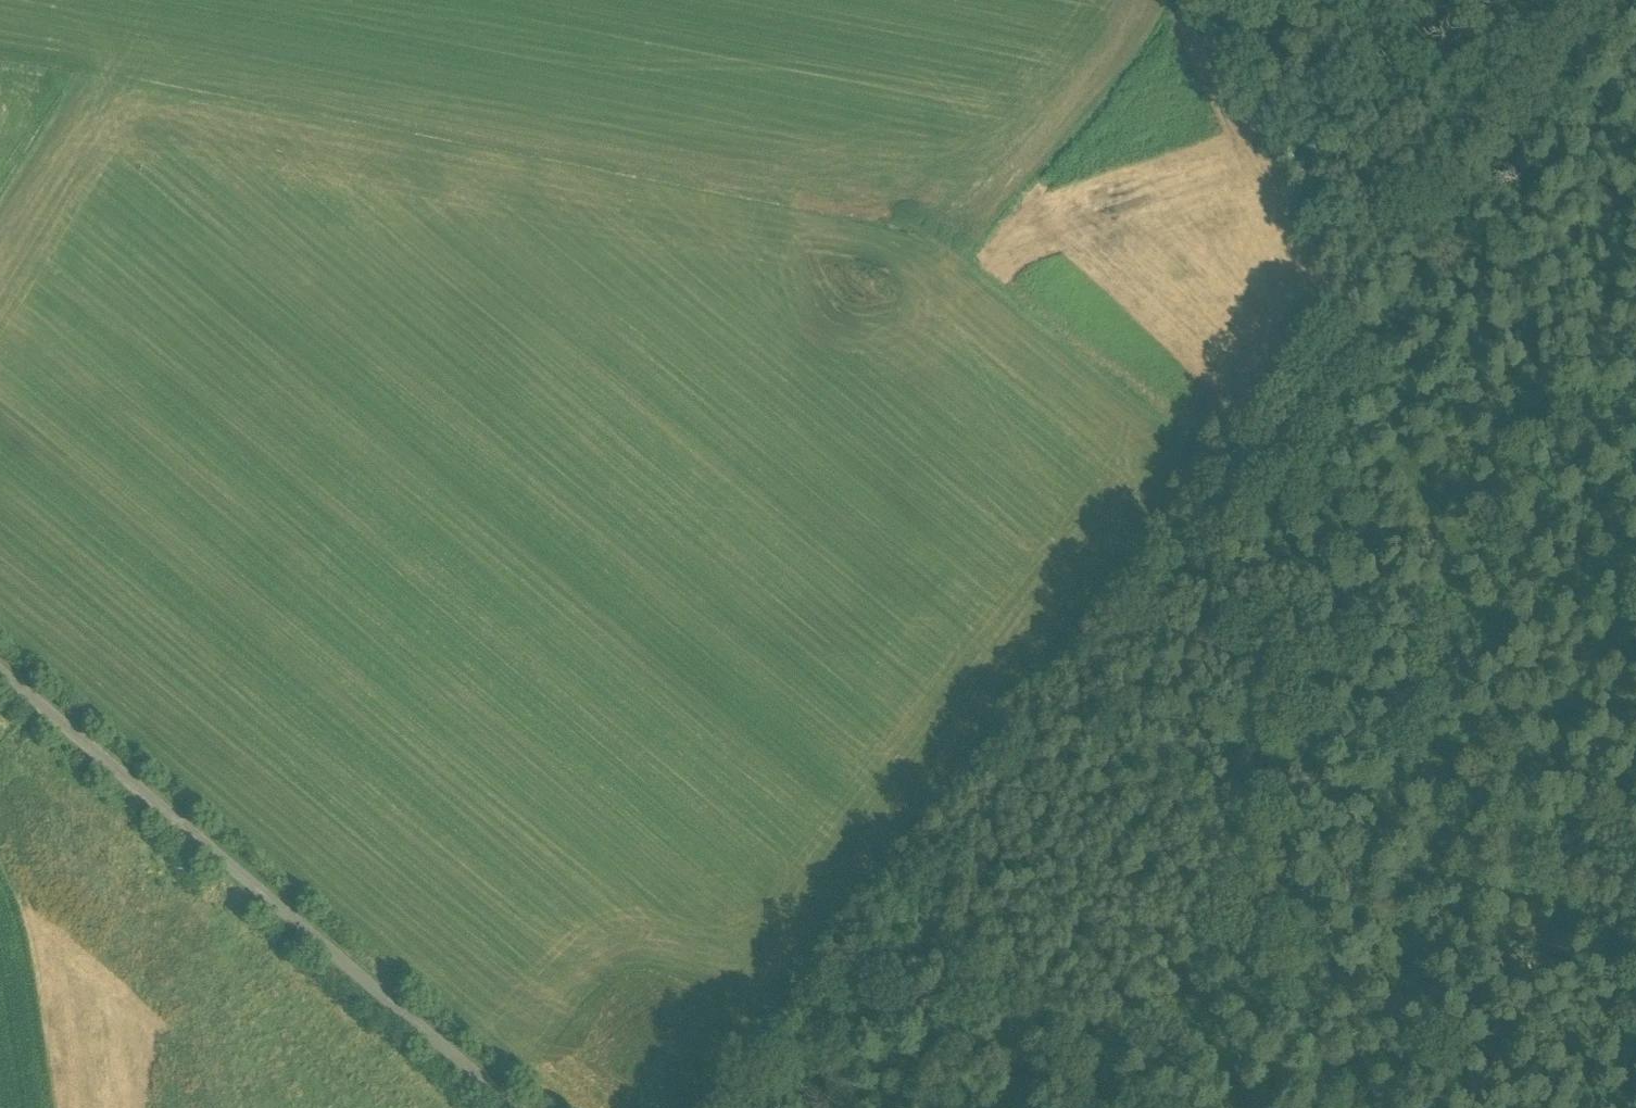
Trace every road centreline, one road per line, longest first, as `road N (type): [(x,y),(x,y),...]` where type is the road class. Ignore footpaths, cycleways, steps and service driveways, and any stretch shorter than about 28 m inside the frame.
road 1 (track): [(1483,0),(1283,111)]

